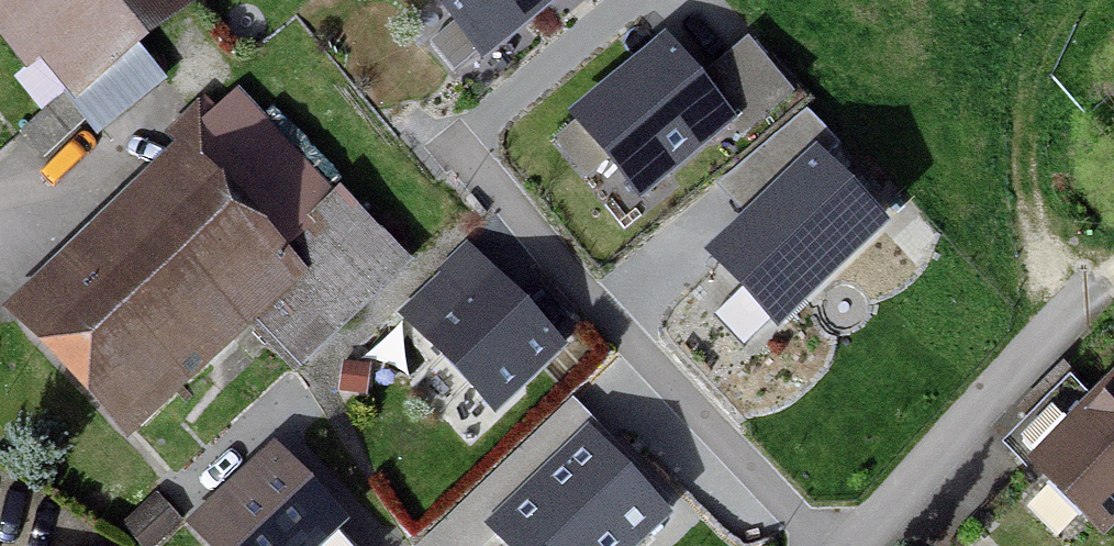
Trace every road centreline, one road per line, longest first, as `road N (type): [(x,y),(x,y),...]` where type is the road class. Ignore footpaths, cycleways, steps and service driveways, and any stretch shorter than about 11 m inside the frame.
road 1 (residential): [(831,545),(470,158)]
road 2 (track): [(1079,0),(1034,56),(1023,177),(1069,307),(1113,277)]
road 3 (residential): [(868,545),(1069,307)]

